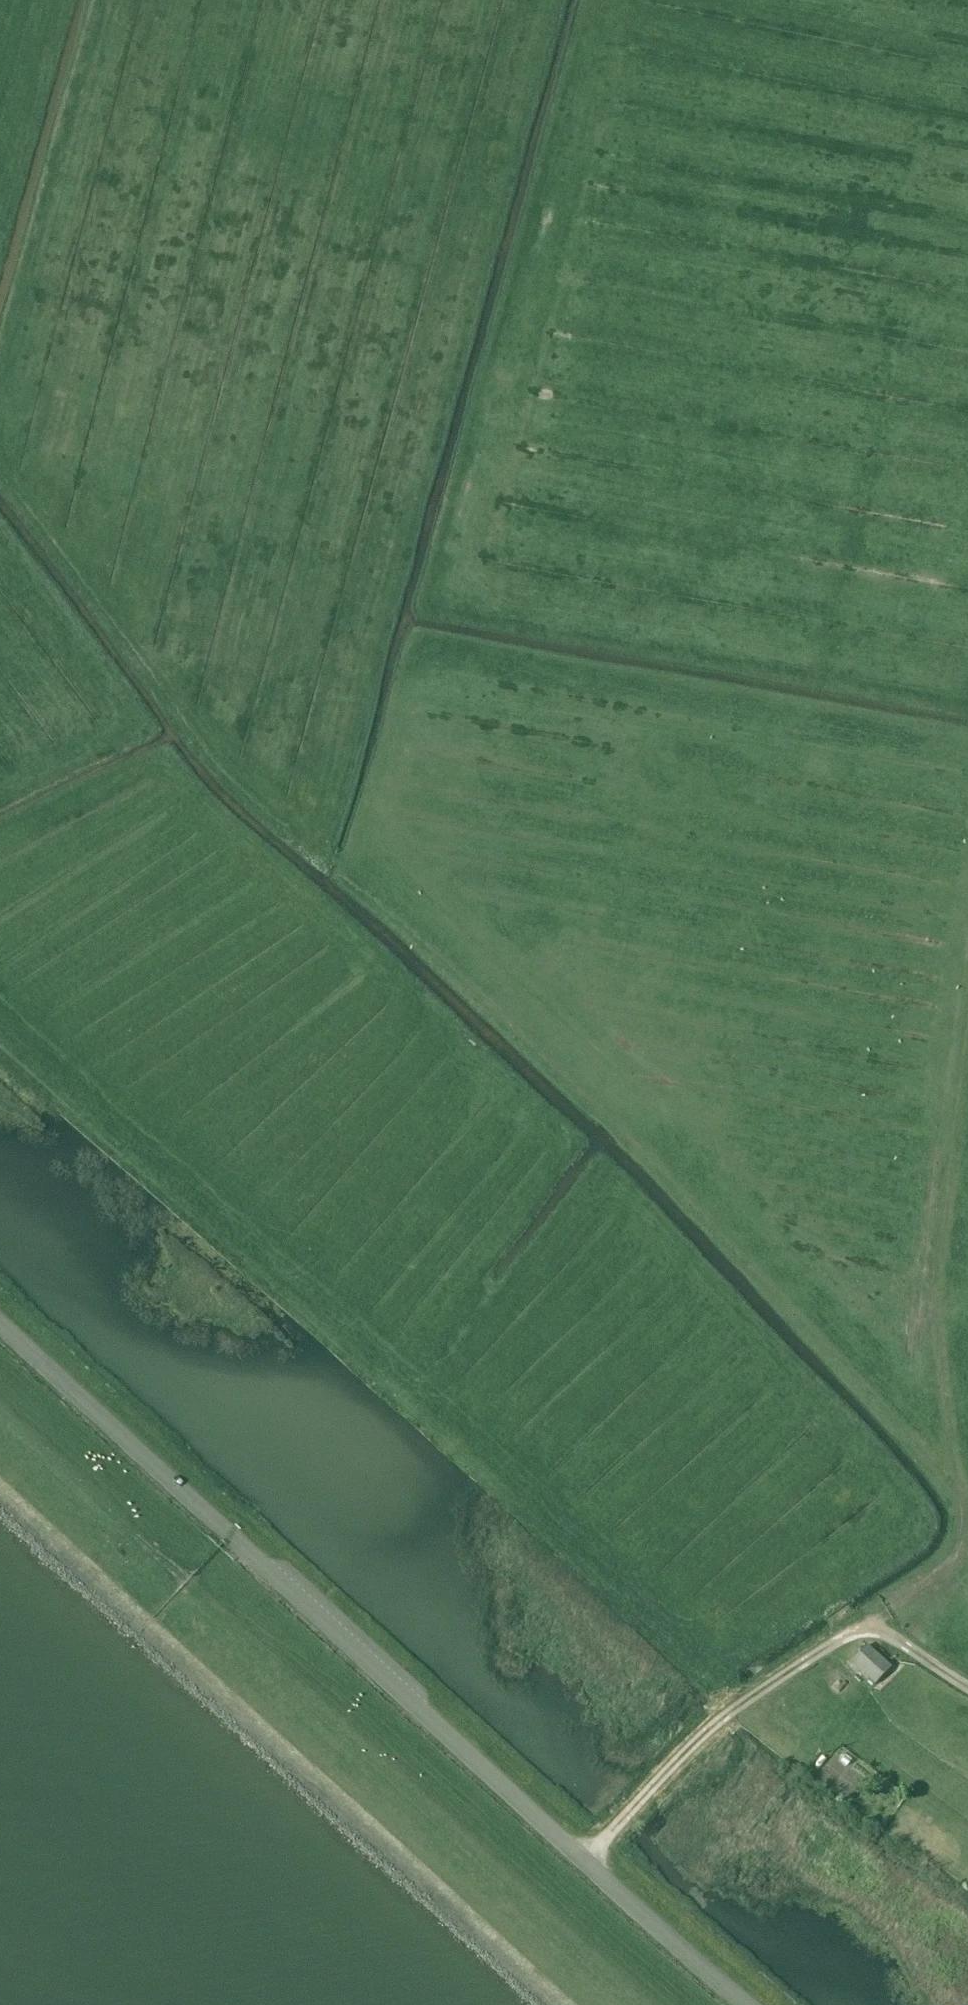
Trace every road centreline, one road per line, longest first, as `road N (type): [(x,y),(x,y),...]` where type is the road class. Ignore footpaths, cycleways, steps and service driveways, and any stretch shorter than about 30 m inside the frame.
road 1 (tertiary): [(748,2004),(0,1324)]
road 2 (track): [(967,1687),(877,1628),(861,1628),(720,1721),(584,1862)]

